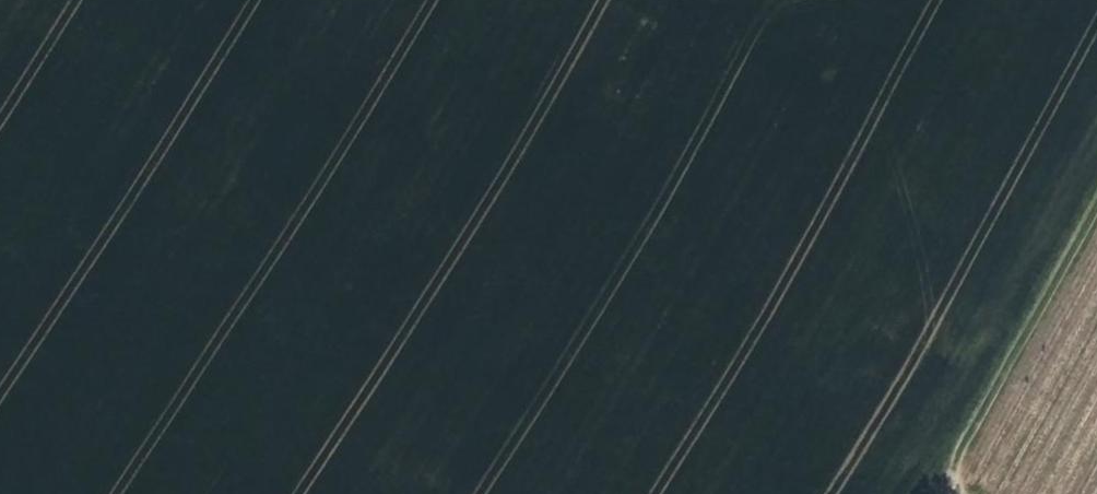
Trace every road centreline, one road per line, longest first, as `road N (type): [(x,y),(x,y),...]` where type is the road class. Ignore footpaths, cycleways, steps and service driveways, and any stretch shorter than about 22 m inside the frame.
road 1 (track): [(1096,201),(943,493)]

